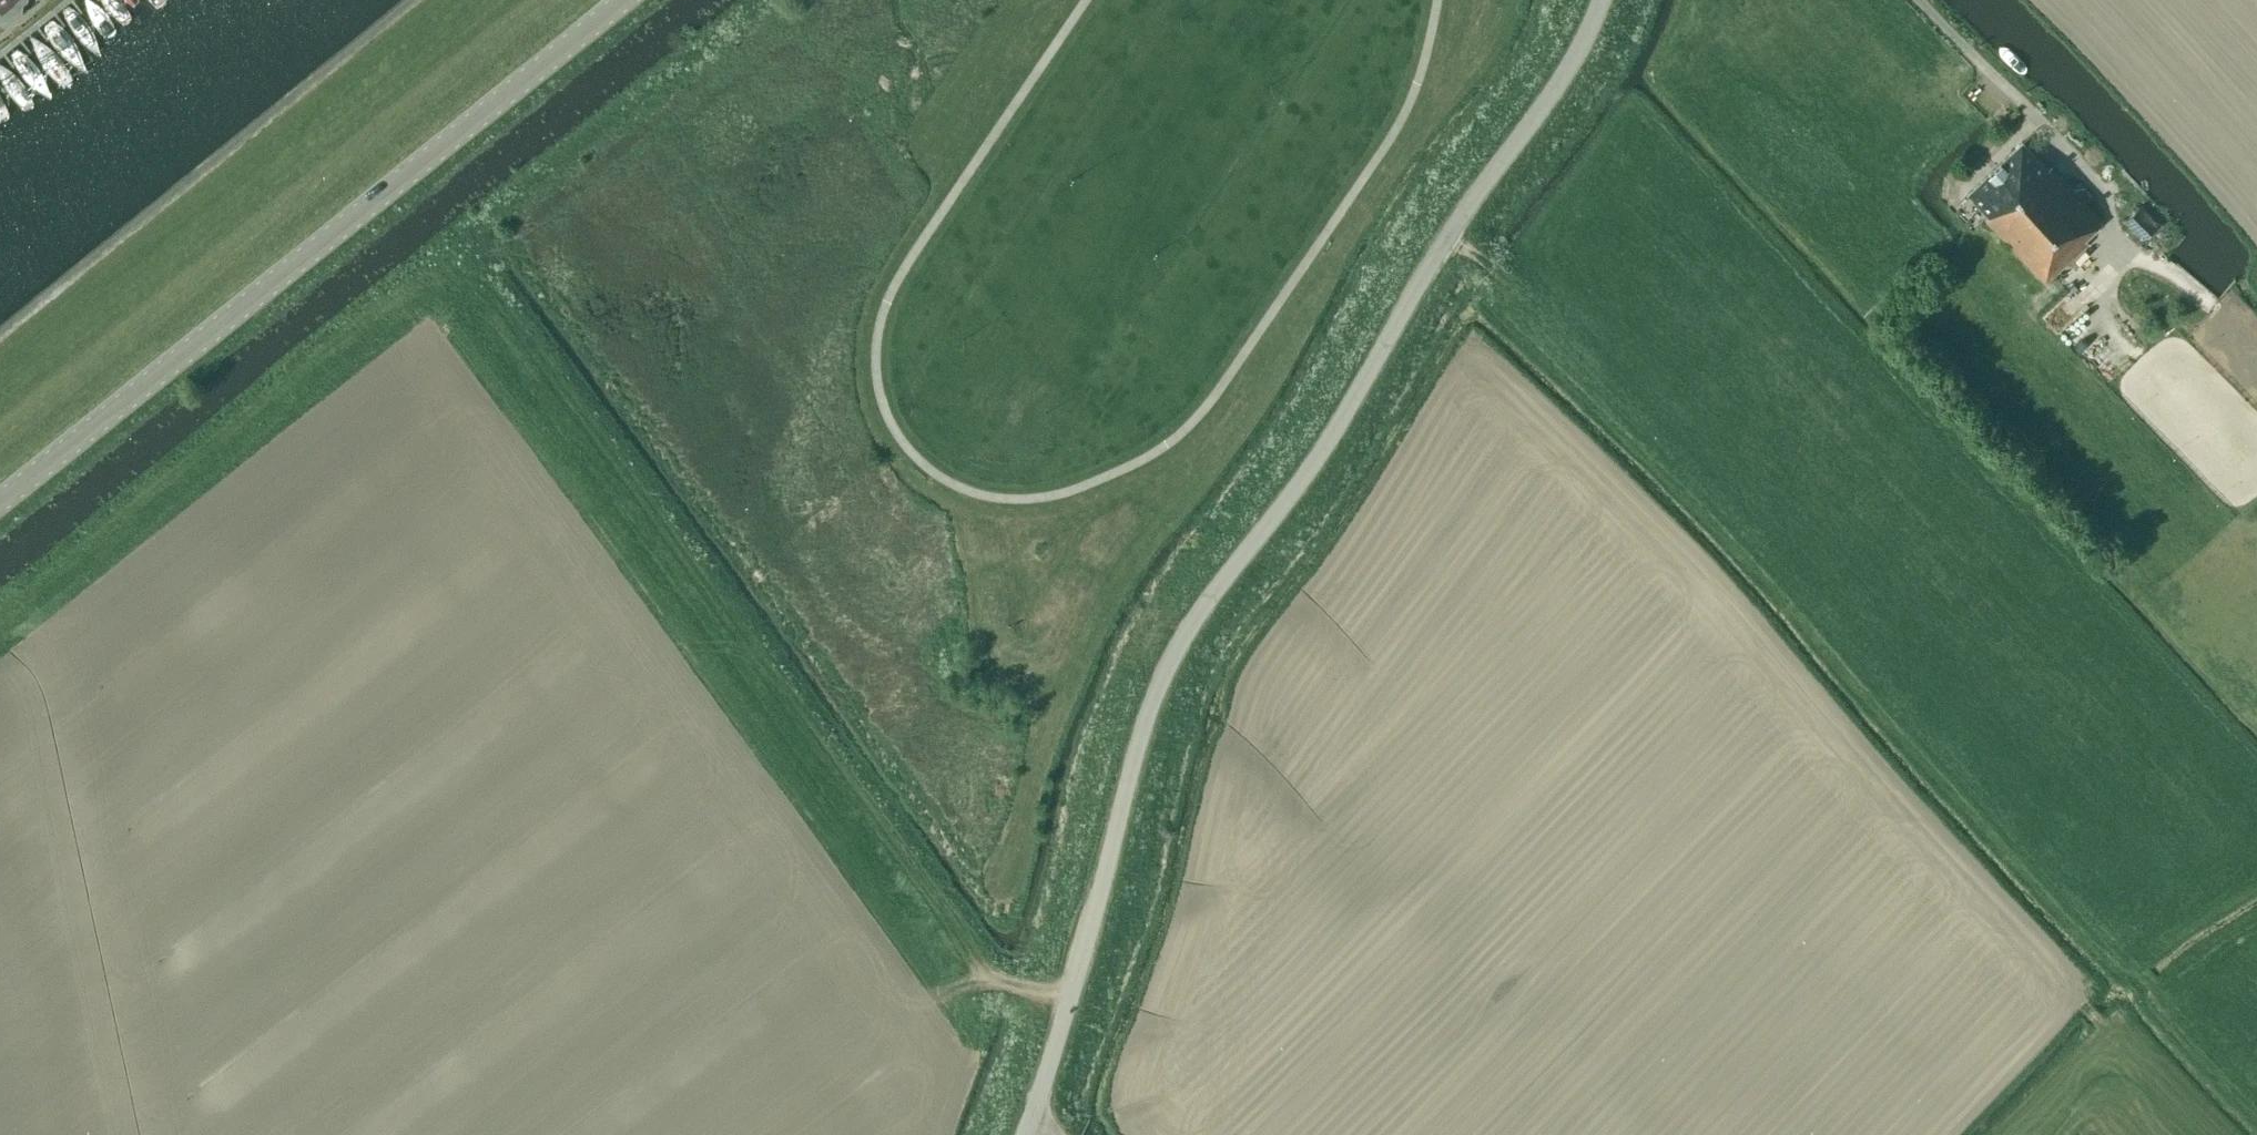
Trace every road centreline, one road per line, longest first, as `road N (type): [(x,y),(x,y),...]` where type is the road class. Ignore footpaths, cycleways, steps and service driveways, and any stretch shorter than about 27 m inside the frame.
road 1 (unclassified): [(1024,1134),(1166,666),(1363,380),(1443,242),(1566,70),(1599,0)]
road 2 (tertiary): [(0,499),(618,0)]

